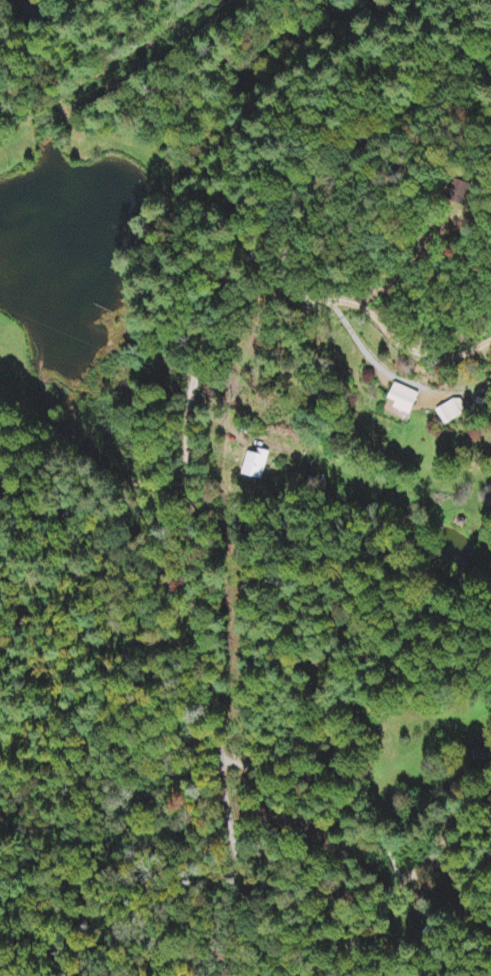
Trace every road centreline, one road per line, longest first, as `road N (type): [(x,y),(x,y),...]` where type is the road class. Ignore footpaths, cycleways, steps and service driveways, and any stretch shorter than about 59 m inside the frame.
road 1 (residential): [(260,975),(272,938),(234,851),(189,560),(194,379),(247,258),(376,139),(490,55)]
road 2 (residential): [(219,761),(348,786),(372,809),(399,871),(411,875),(429,868),(457,828),(490,801)]
road 3 (residential): [(305,204),(285,269),(296,294),(357,307),(396,343),(429,356),(459,355),(490,340)]

